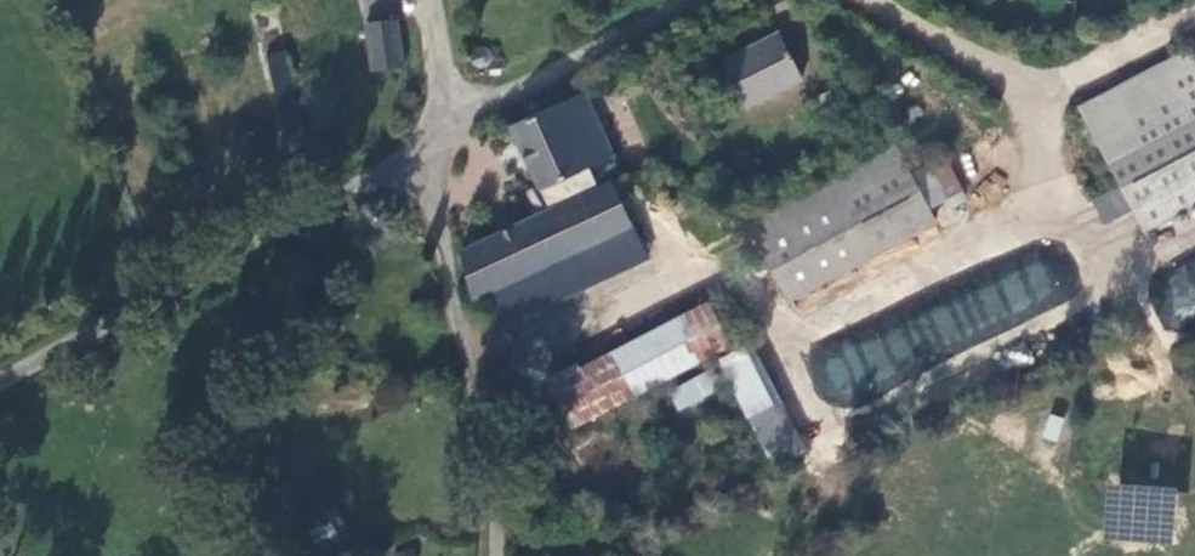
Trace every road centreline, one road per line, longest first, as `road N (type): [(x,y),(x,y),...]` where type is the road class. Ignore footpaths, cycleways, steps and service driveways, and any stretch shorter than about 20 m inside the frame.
road 1 (unclassified): [(0,387),(433,140)]
road 2 (unclassified): [(433,140),(431,176),(499,488),(499,555)]
road 3 (track): [(433,140),(479,96),(684,0)]
road 4 (unclassified): [(433,140),(441,95),(430,0)]

